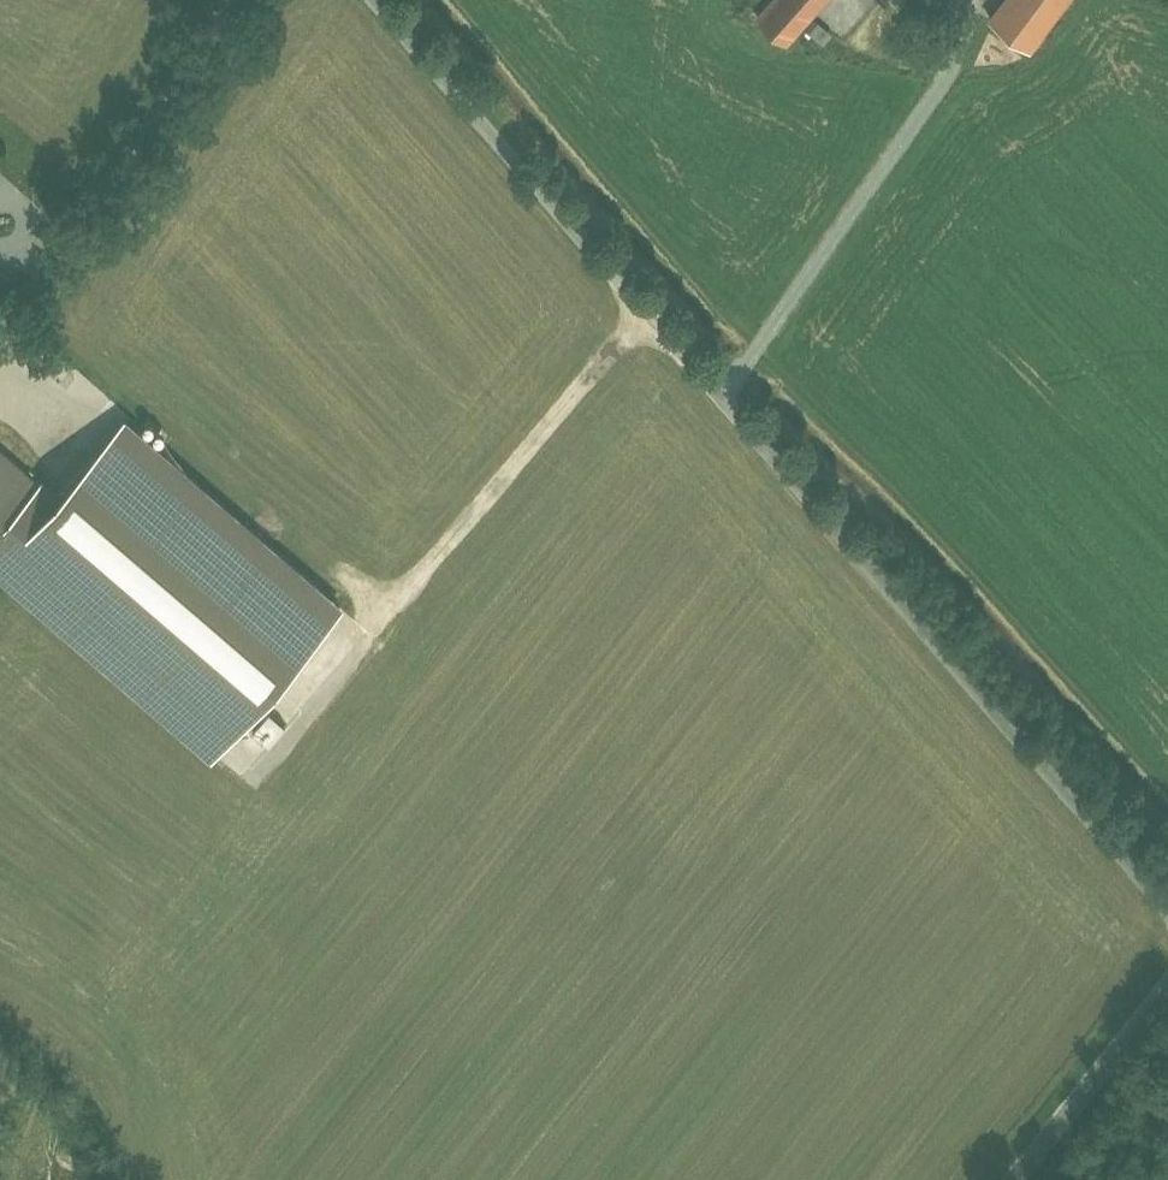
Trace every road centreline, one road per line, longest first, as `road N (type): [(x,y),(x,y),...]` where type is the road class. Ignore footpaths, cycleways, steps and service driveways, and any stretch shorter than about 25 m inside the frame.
road 1 (unclassified): [(394,0),(1167,890)]
road 2 (unclassified): [(1015,1179),(1167,987)]

